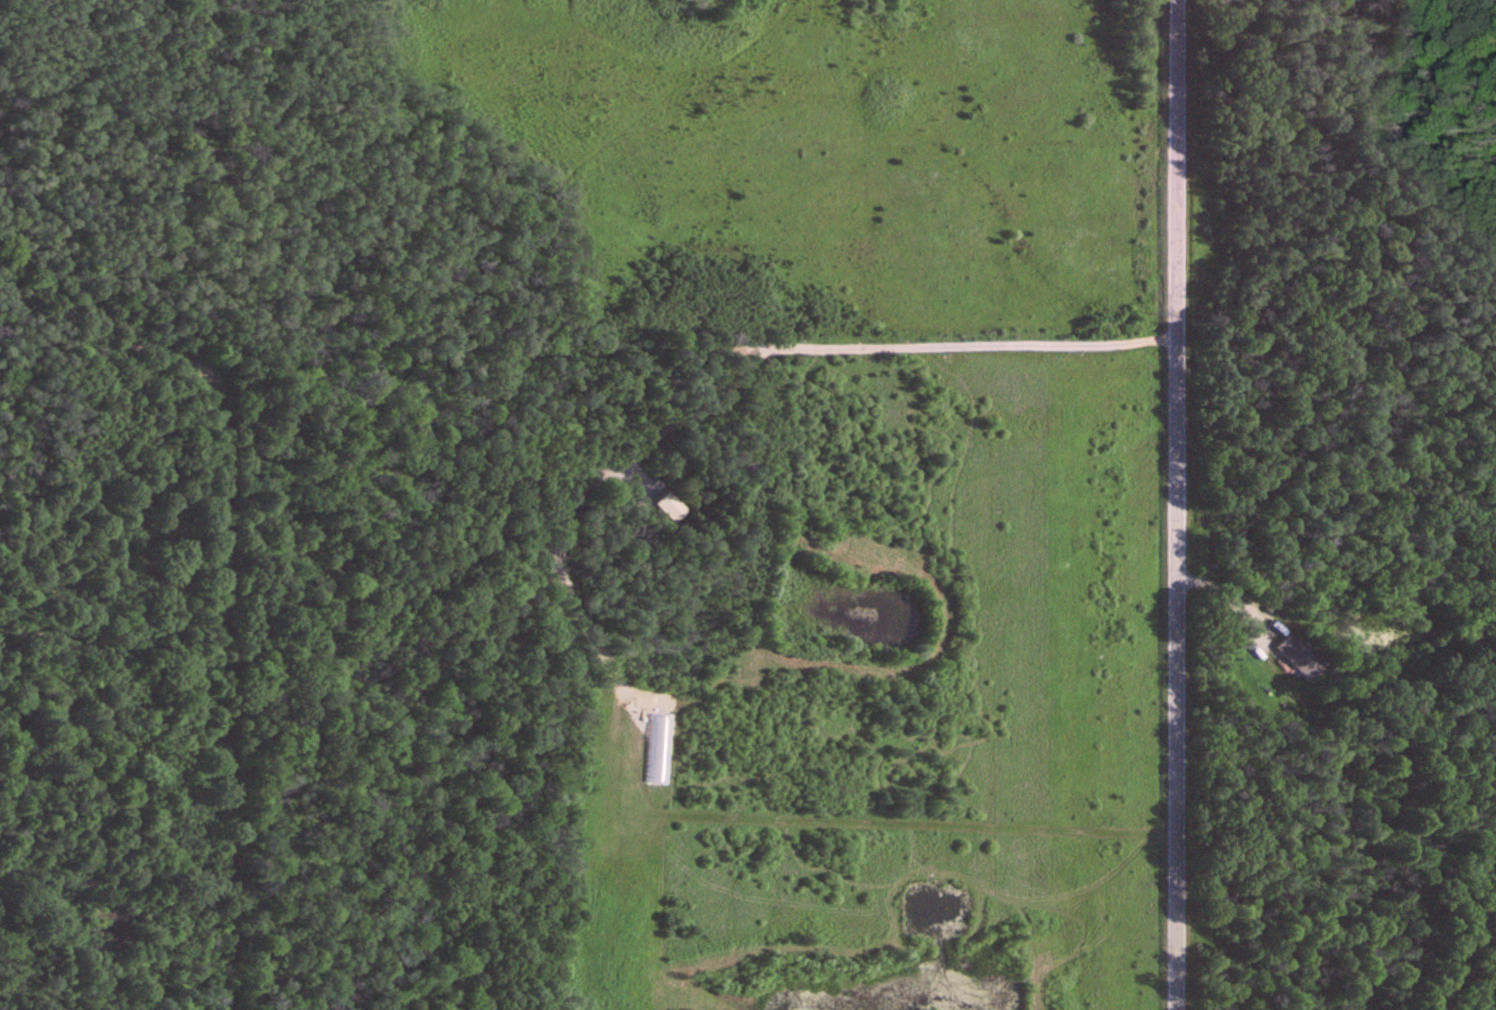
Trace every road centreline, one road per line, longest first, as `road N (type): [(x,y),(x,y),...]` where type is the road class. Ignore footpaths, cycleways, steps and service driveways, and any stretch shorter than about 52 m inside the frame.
road 1 (residential): [(1175,1009),(1179,0)]

